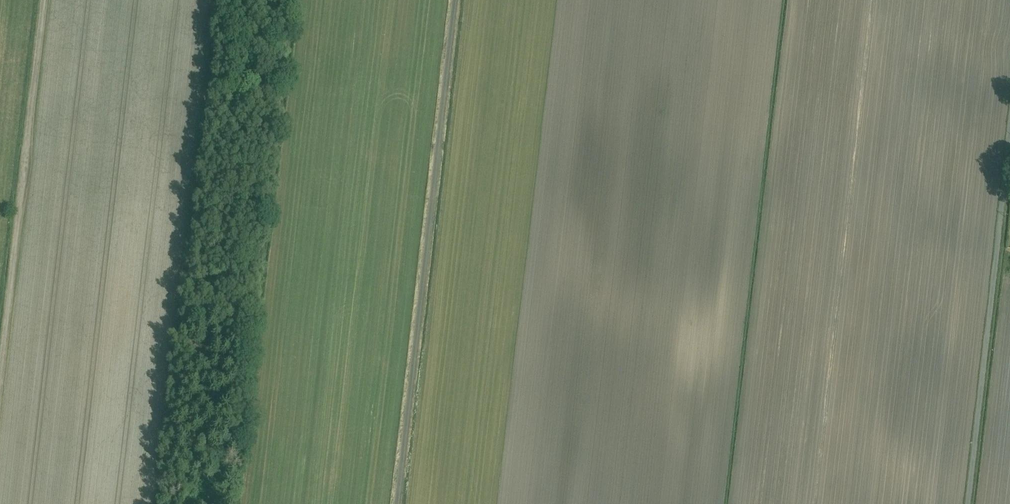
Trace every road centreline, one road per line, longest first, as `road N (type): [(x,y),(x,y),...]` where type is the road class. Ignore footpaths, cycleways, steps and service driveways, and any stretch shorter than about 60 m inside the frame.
road 1 (track): [(965,503),(1009,111)]

